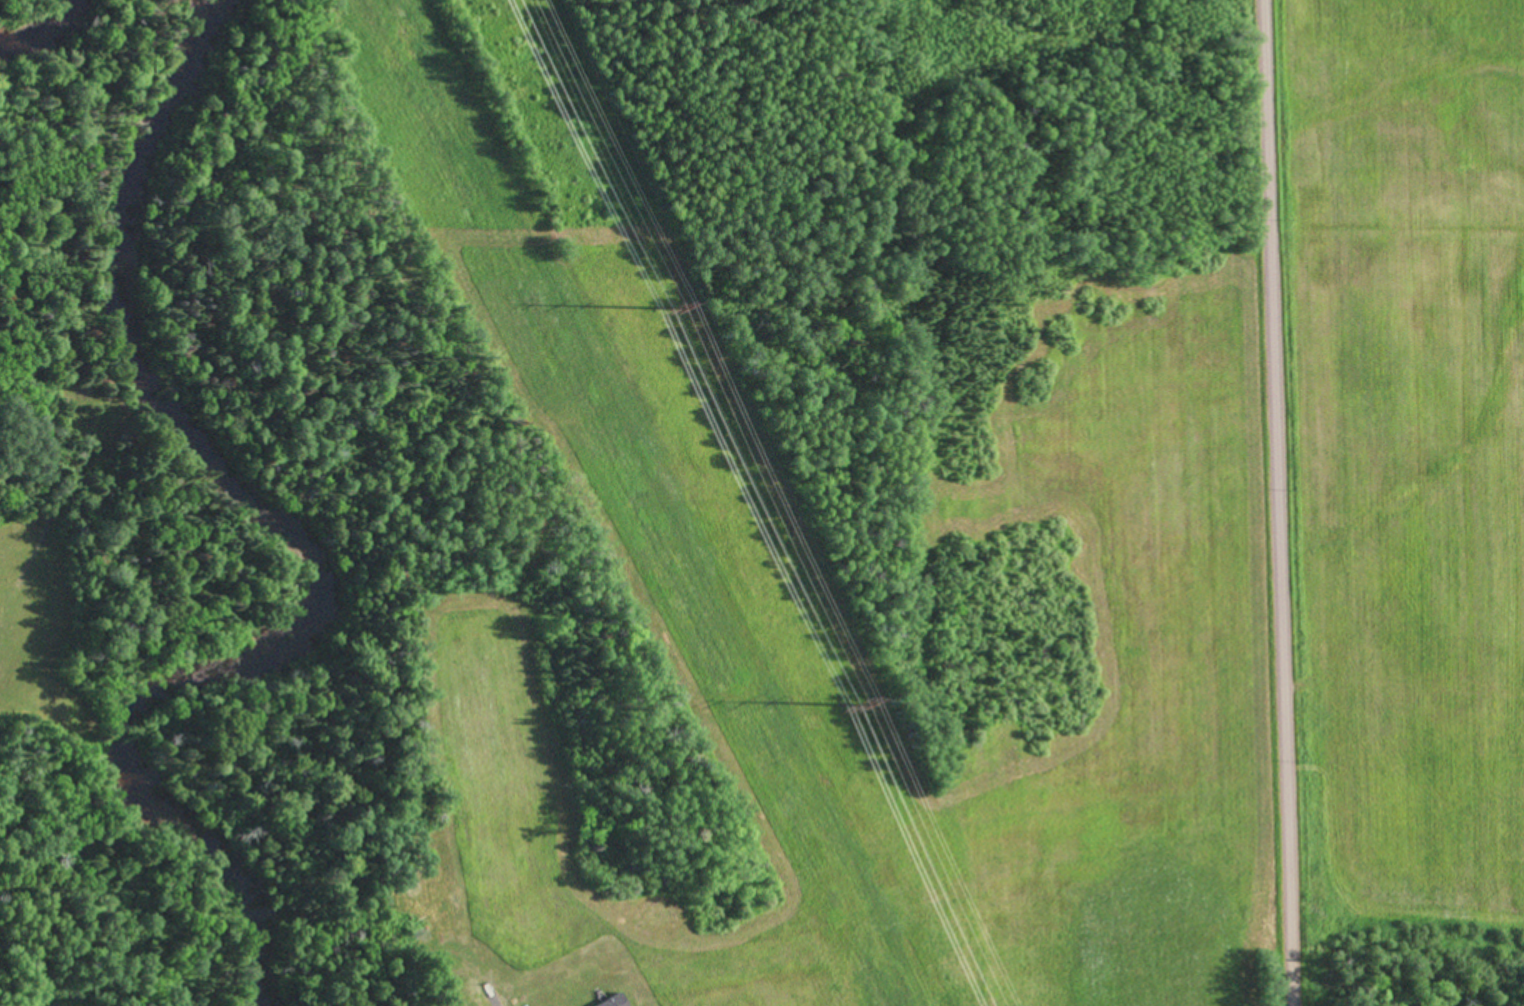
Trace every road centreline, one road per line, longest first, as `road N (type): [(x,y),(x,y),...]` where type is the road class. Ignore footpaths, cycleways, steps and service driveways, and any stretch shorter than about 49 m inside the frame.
road 1 (residential): [(1295,1005),(1267,0)]

